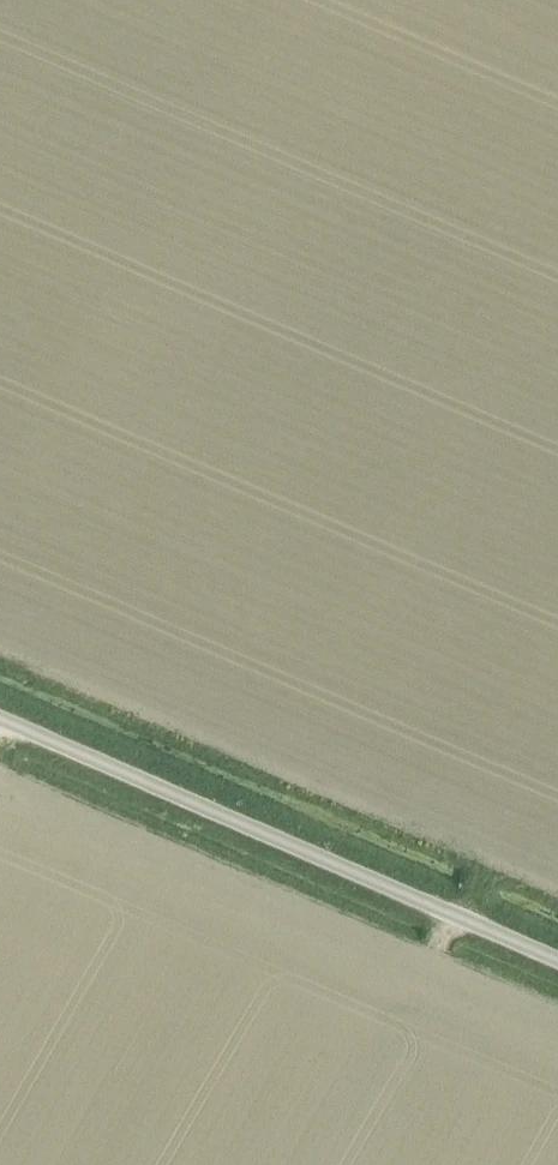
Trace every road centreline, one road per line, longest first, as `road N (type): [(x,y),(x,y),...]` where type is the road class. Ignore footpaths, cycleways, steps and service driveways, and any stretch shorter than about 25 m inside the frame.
road 1 (unclassified): [(557,955),(0,720)]

